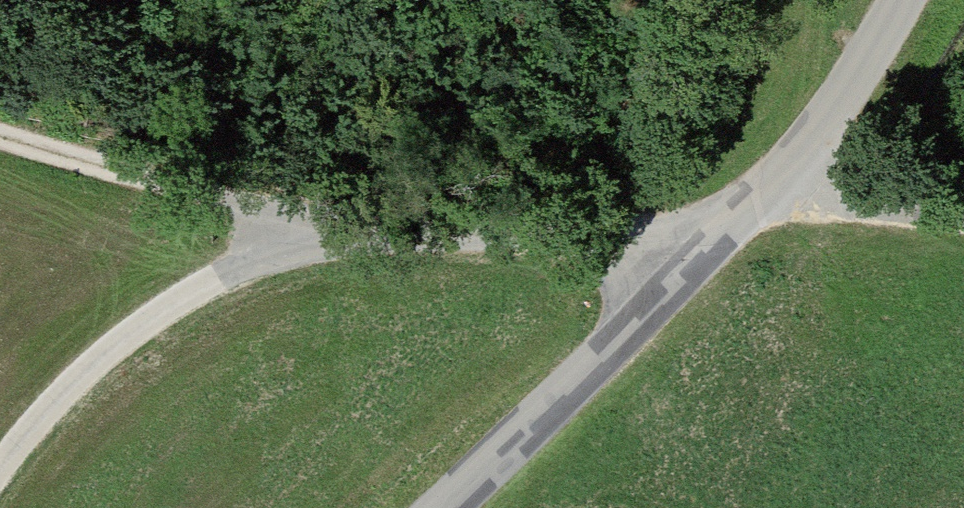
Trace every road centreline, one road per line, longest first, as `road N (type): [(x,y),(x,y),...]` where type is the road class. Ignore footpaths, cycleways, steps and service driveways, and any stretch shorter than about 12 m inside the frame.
road 1 (track): [(320,229),(220,275),(116,341),(0,463)]
road 2 (unclassified): [(688,265),(625,242),(320,229)]
road 3 (unclassified): [(688,265),(442,507)]
road 4 (unclassified): [(900,0),(820,124),(688,265)]
road 5 (track): [(320,229),(0,135)]
road 6 (track): [(777,175),(814,202),(963,217)]

